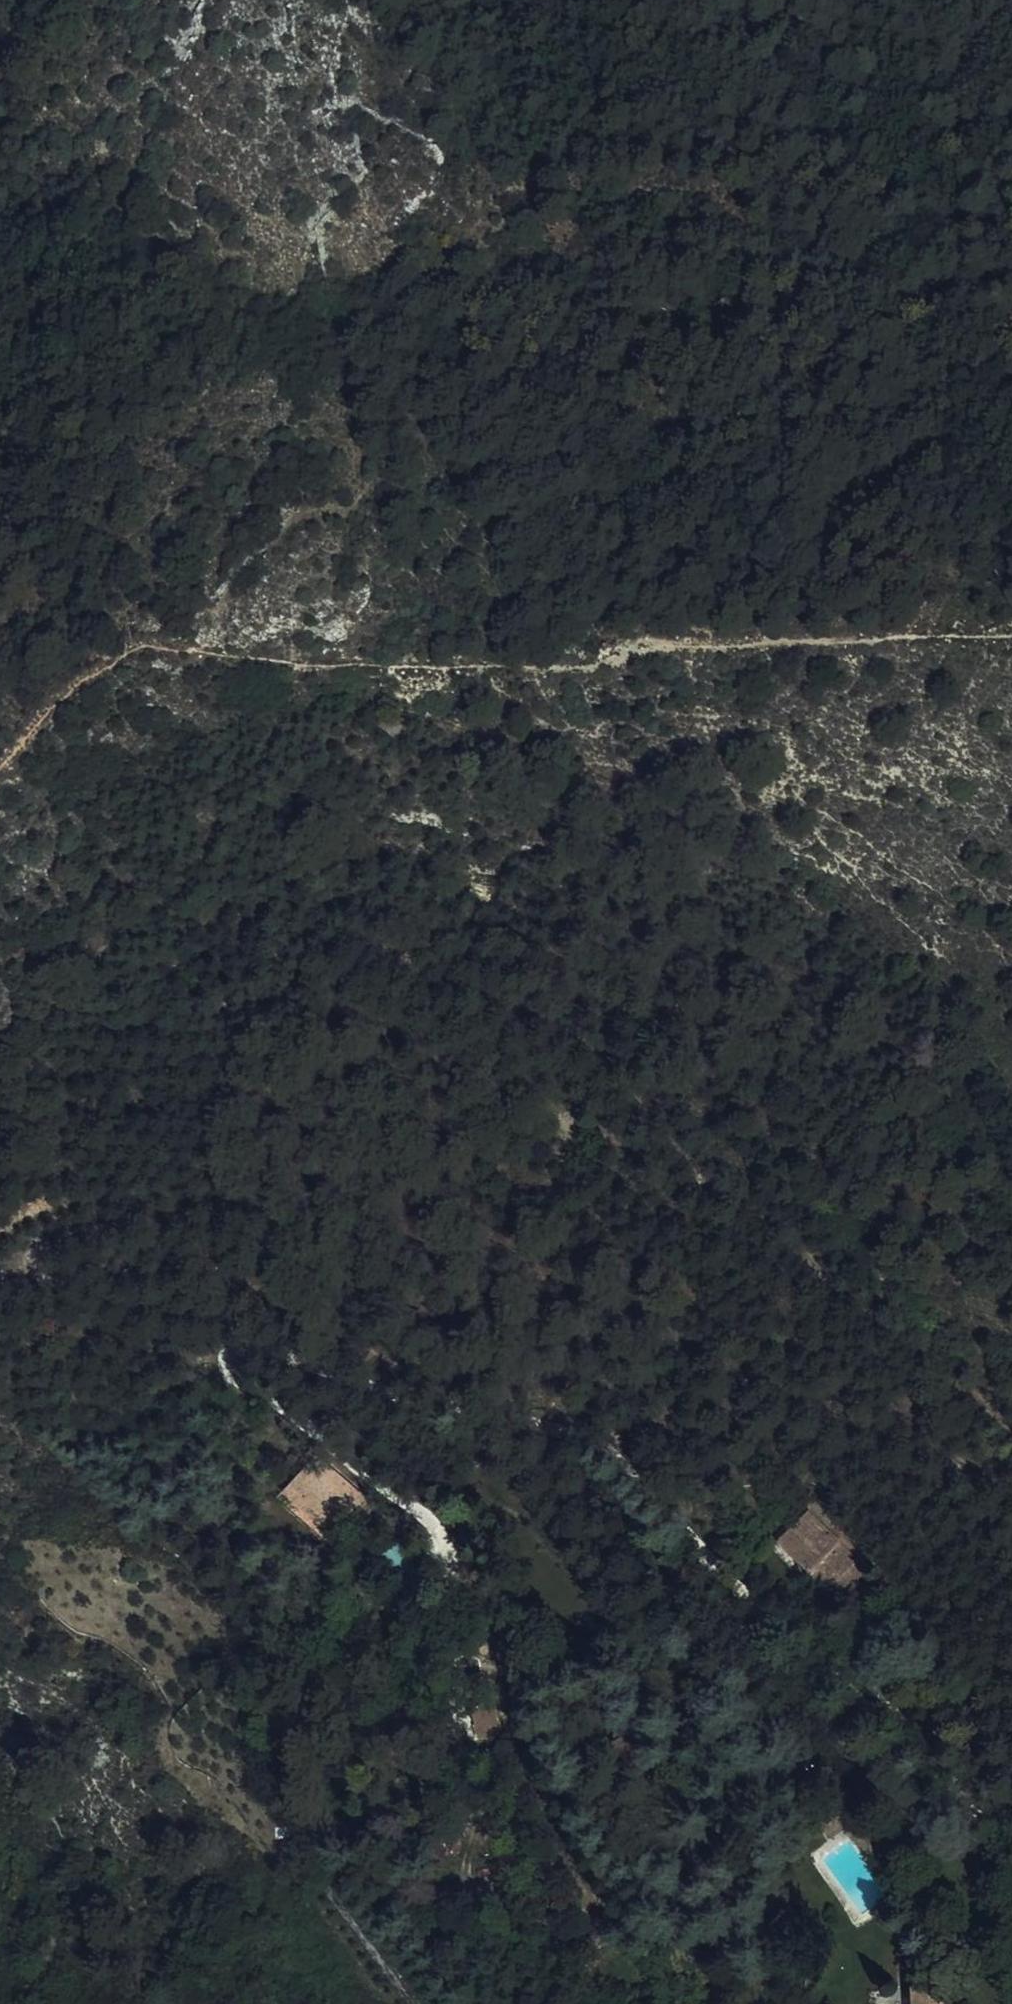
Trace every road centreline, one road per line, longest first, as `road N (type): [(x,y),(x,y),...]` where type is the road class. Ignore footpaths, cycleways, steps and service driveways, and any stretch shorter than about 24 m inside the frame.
road 1 (track): [(1008,2003),(1006,1892),(983,1797),(601,1424)]

